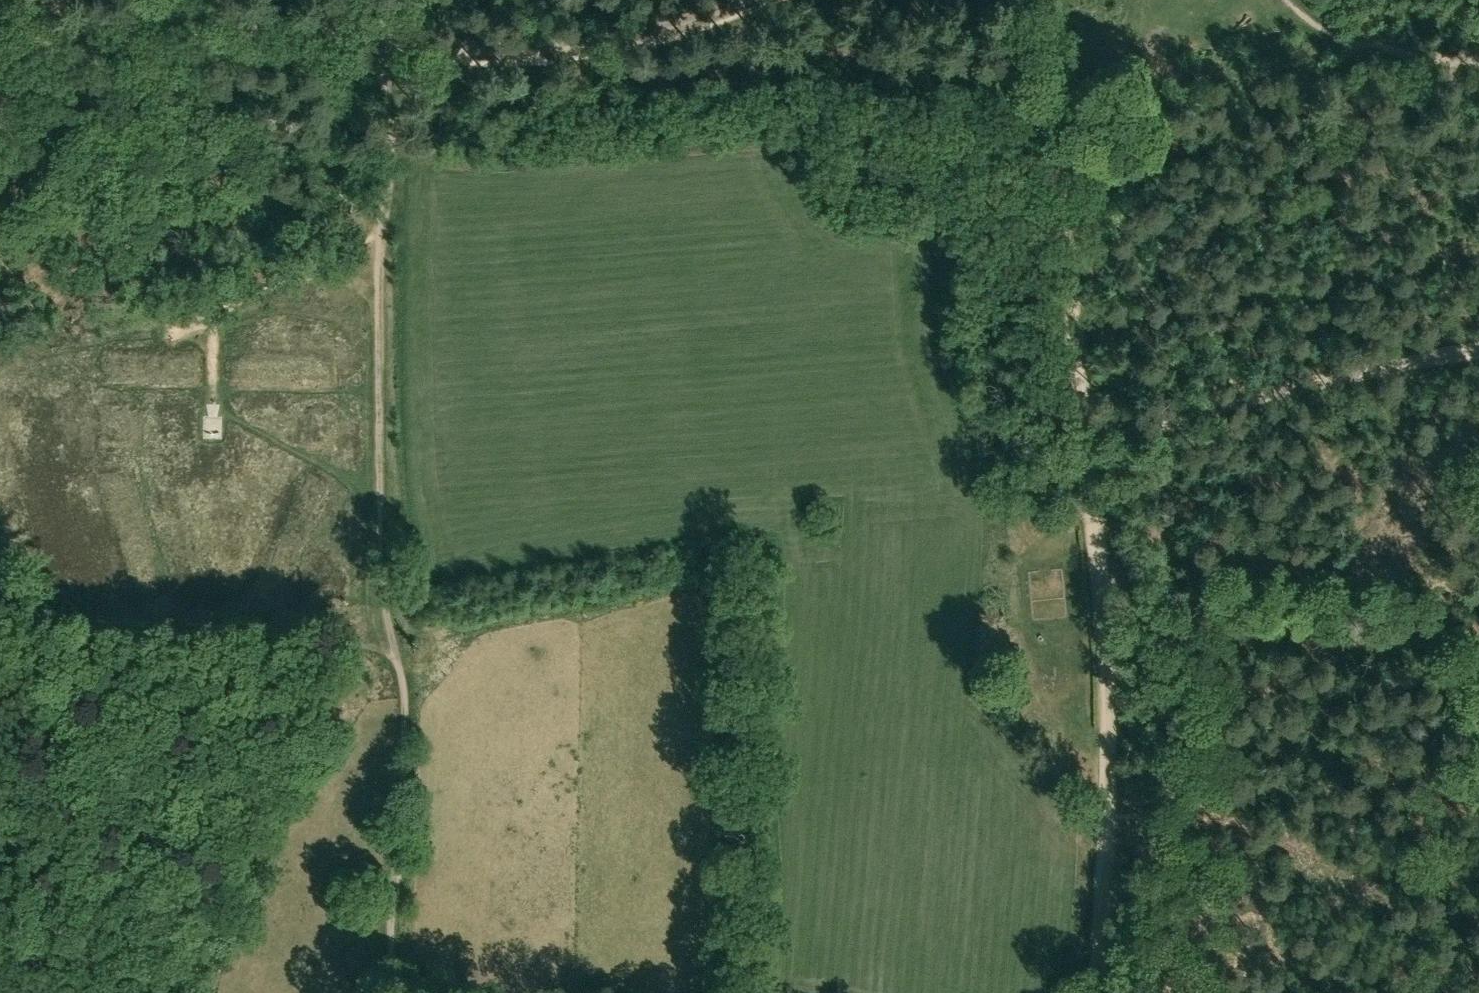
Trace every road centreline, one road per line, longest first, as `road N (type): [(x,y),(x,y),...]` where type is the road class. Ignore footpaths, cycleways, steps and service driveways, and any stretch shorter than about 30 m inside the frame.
road 1 (track): [(1090,453),(1109,750),(1102,992)]
road 2 (track): [(1049,0),(1090,453)]
road 3 (track): [(1478,351),(1307,382),(1090,453)]
road 4 (track): [(0,45),(190,19),(384,36)]
road 5 (track): [(384,36),(519,53),(744,0)]

